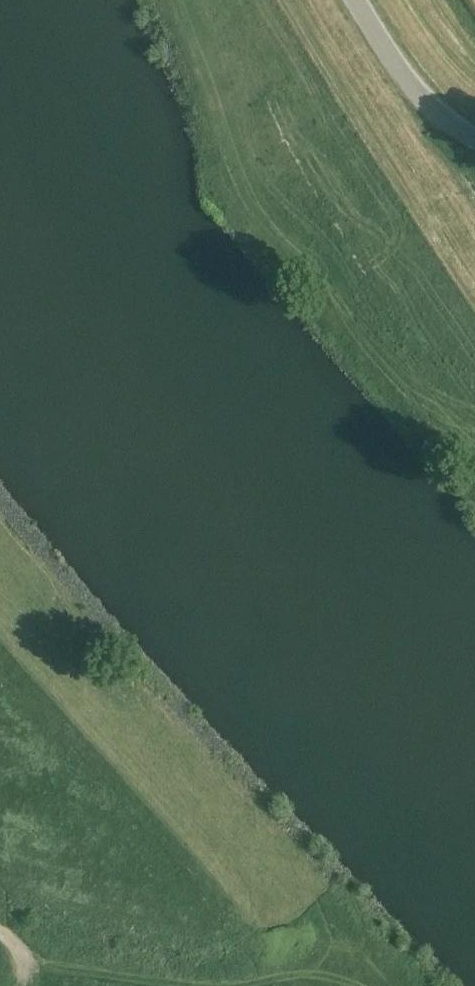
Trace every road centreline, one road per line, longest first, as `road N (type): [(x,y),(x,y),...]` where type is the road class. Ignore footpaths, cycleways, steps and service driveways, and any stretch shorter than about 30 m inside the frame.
road 1 (unclassified): [(474,141),(412,82),(362,0)]

